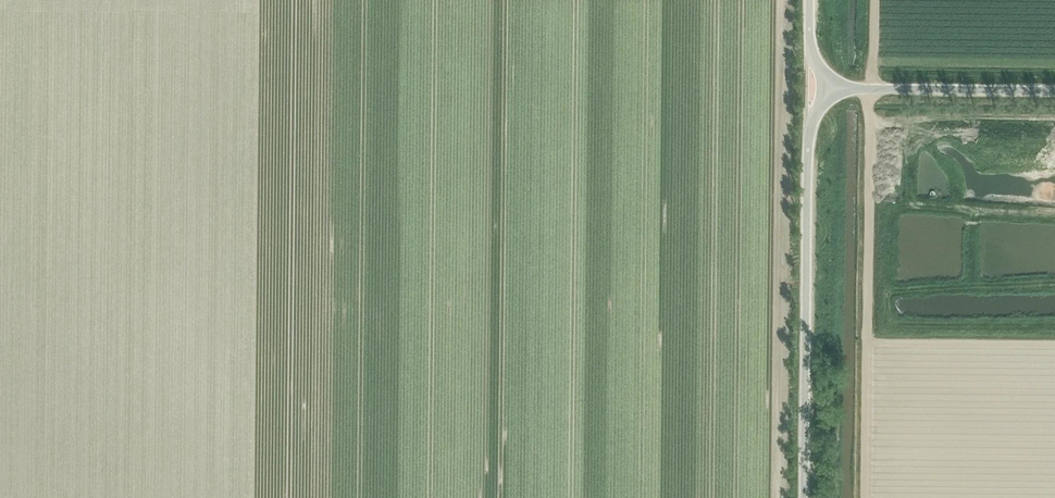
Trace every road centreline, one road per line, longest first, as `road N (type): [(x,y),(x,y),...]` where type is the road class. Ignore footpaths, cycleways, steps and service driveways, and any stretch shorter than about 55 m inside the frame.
road 1 (unclassified): [(804,497),(808,136),(823,89)]
road 2 (unclassified): [(823,89),(1054,91)]

